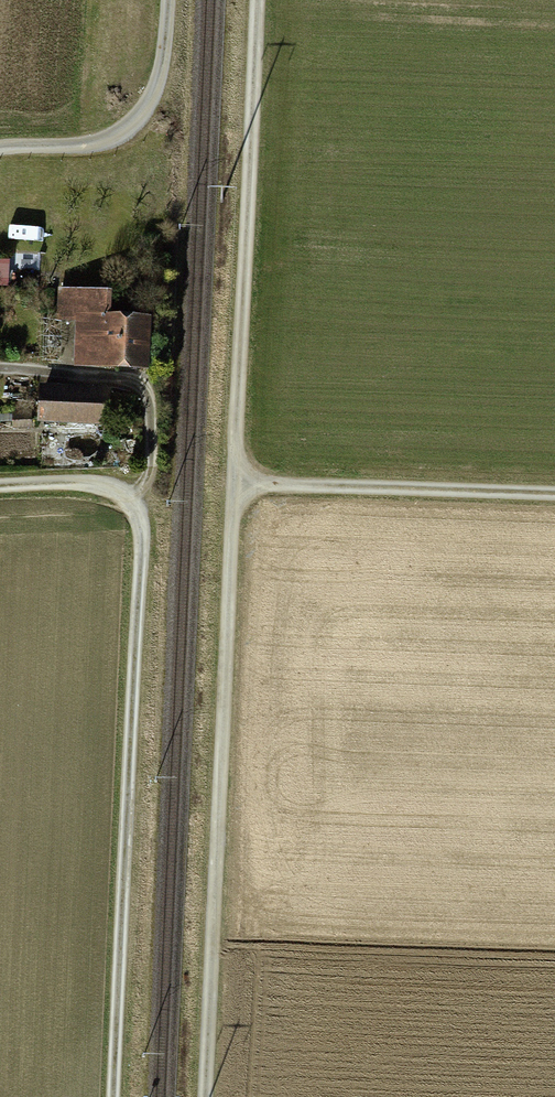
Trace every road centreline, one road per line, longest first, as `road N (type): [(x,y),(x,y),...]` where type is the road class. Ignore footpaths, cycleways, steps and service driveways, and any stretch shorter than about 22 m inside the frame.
road 1 (track): [(208,1096),(259,0)]
road 2 (track): [(116,1096),(143,484),(0,488)]
road 3 (track): [(554,494),(236,483)]
road 4 (track): [(0,147),(105,143),(125,134),(161,92),(172,0)]

